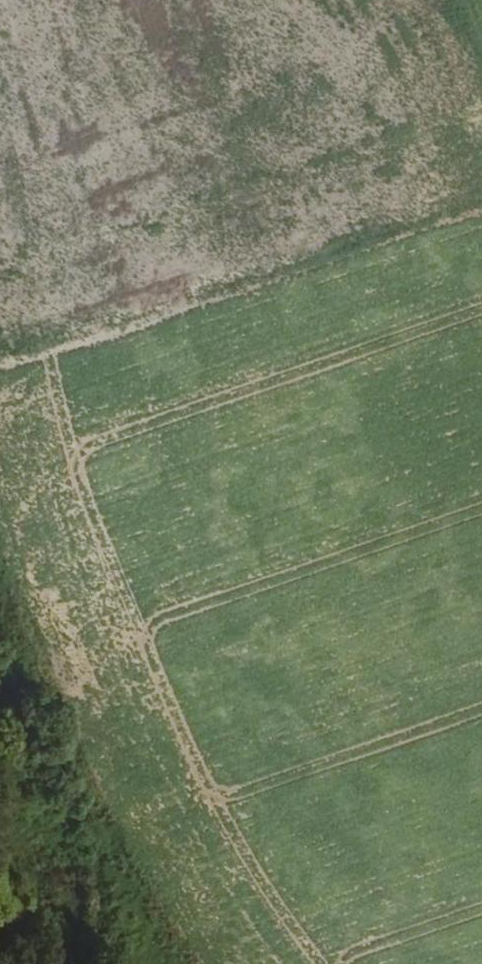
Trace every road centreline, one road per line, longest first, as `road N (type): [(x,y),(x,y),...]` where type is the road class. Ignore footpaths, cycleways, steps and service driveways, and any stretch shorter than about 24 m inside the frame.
road 1 (track): [(0,762),(34,851),(118,963)]

